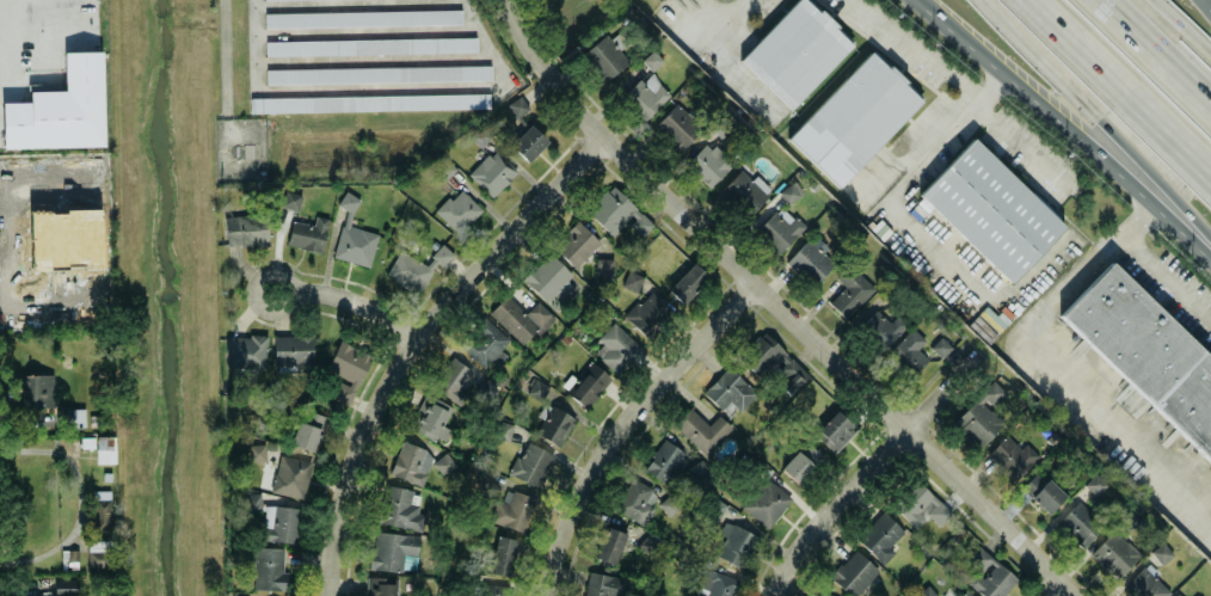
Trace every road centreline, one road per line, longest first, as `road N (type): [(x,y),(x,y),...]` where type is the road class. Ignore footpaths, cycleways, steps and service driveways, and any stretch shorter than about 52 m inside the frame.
road 1 (tertiary): [(503,0),(535,59),(604,137),(1079,595)]
road 2 (residential): [(604,137),(414,336),(380,391),(336,526),(330,595)]
road 3 (residential): [(754,283),(617,430),(564,528),(546,595)]
road 4 (primary): [(924,0),(1210,251)]
road 5 (motorway): [(985,0),(1210,242)]
road 6 (motorway): [(1036,0),(1210,165)]
road 7 (residential): [(906,430),(800,545),(775,595)]
road 8 (motorway): [(1210,107),(1109,0)]
road 9 (residential): [(414,336),(350,302),(293,291)]
road 10 (residential): [(276,313),(293,291),(287,279),(268,275),(253,295),(259,308),(276,313)]

